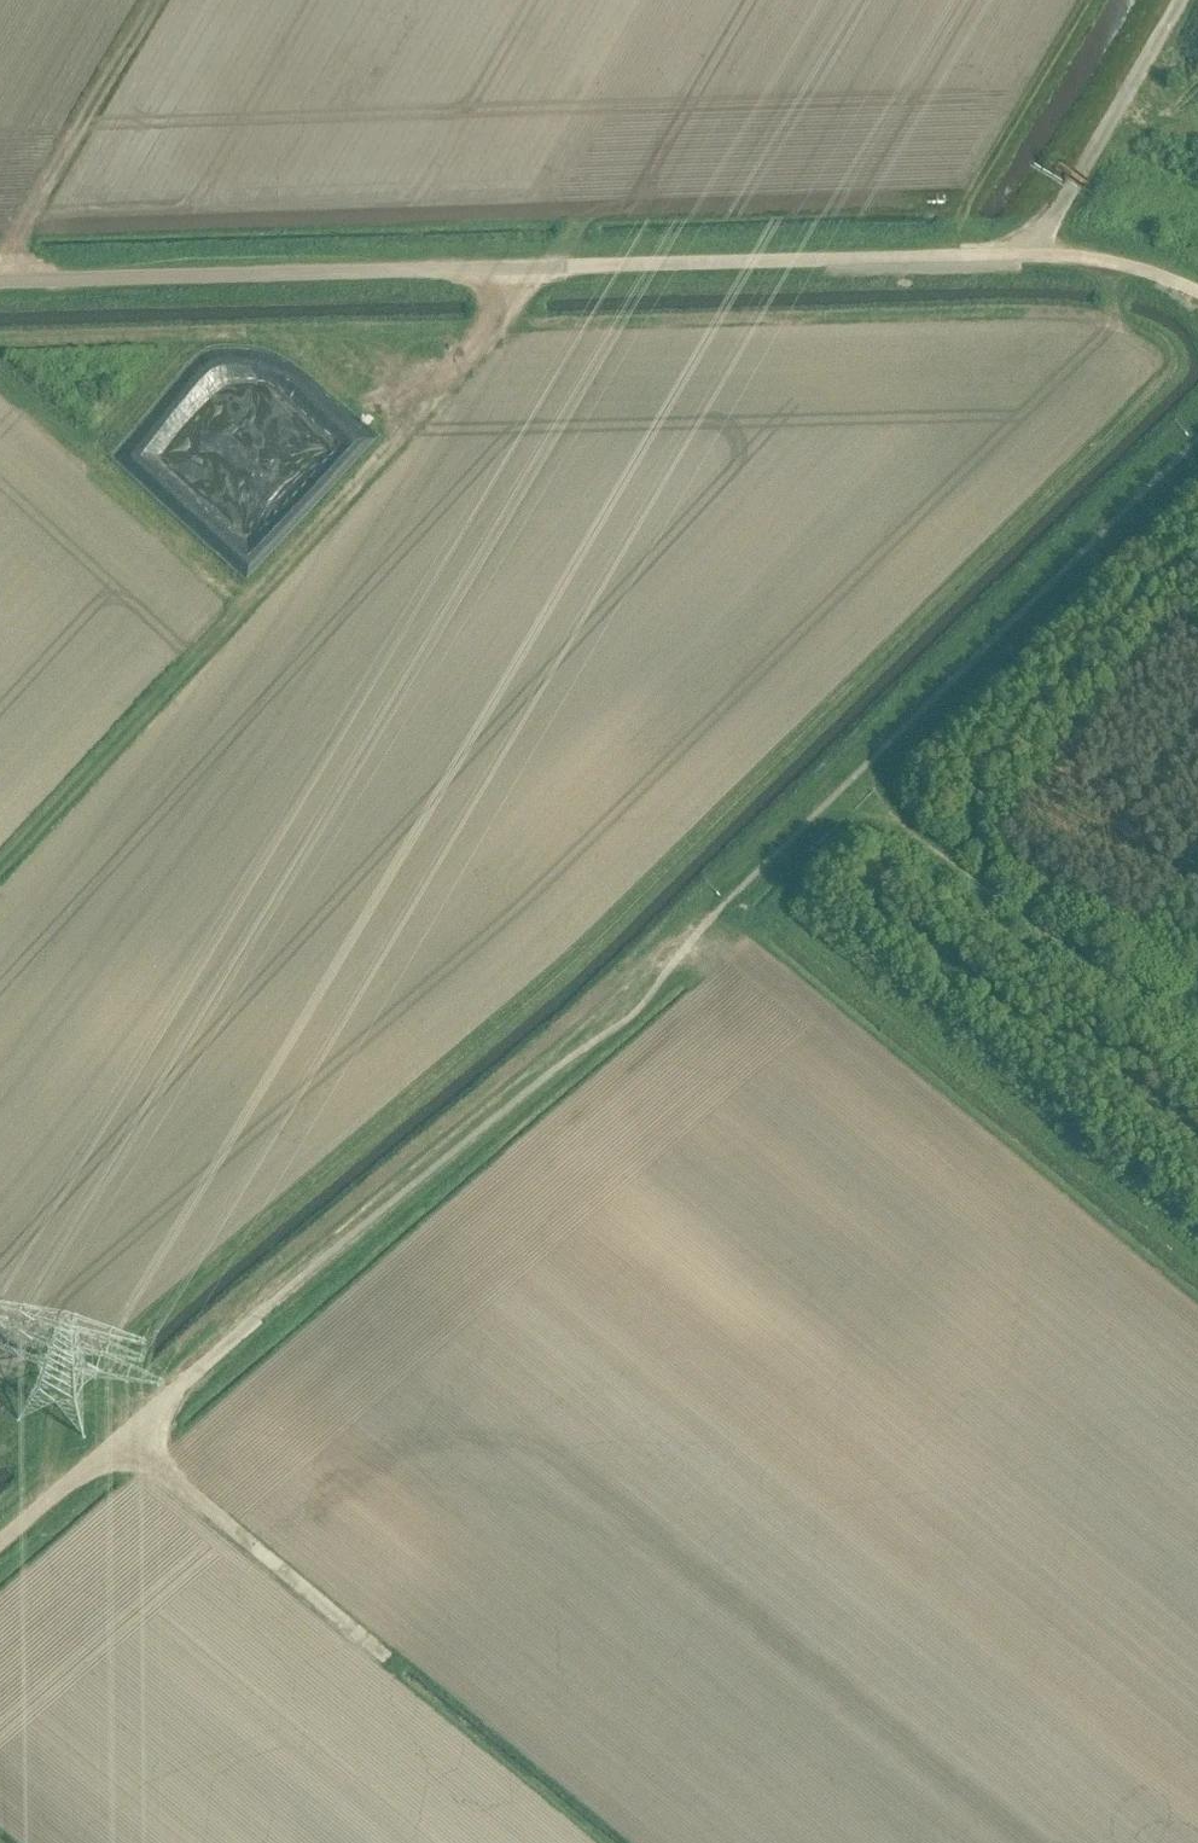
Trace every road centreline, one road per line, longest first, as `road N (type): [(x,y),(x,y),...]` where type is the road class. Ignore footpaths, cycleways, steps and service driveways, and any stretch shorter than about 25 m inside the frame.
road 1 (unclassified): [(0,284),(998,257),(1135,270),(1197,295)]
road 2 (unclassified): [(0,1536),(251,1325)]

